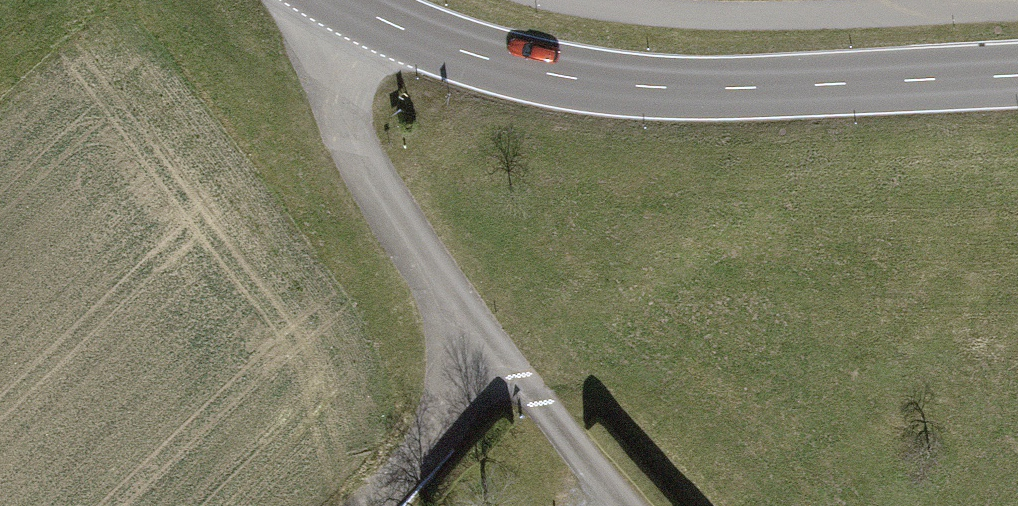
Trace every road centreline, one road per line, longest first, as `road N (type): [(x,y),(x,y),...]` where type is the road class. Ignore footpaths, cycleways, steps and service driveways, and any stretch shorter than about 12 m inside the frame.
road 1 (secondary): [(345,3),(486,58),(644,87),(1017,77)]
road 2 (residential): [(345,3),(328,61),(357,158),(503,373),(624,505)]
road 3 (track): [(379,505),(503,373)]

